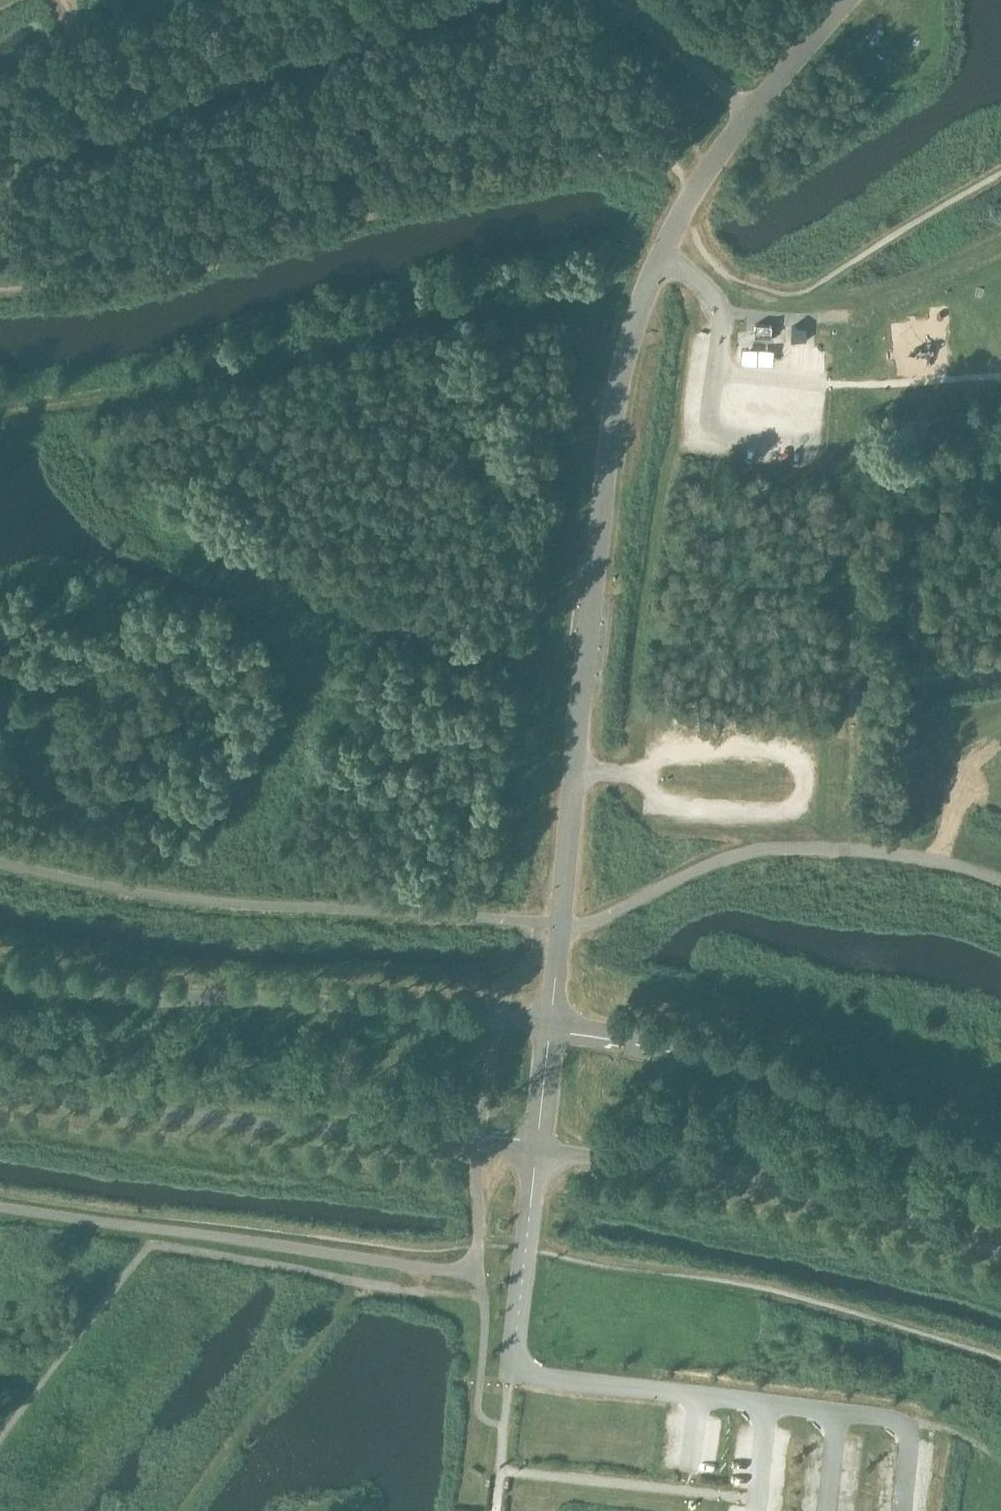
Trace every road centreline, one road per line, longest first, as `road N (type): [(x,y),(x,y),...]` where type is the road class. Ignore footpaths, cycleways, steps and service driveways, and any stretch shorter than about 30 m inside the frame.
road 1 (residential): [(749,112),(685,207),(628,348),(609,456),(551,1030)]
road 2 (unclassified): [(551,1030),(107,994),(0,977)]
road 3 (unclassified): [(0,1088),(540,1148)]
road 4 (unclassified): [(1000,1177),(833,1102),(701,1060),(551,1030)]
road 5 (unclassified): [(540,1148),(882,1213),(1000,1255)]
road 6 (residential): [(749,112),(844,0)]

